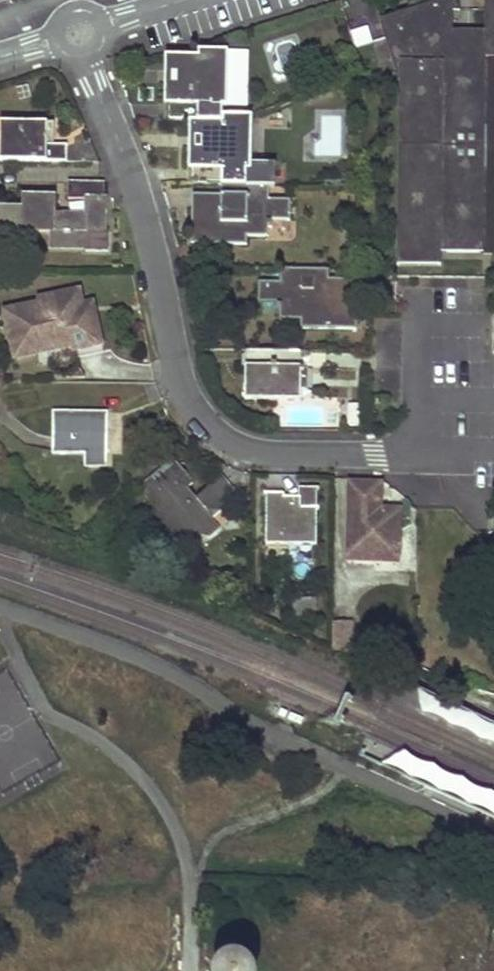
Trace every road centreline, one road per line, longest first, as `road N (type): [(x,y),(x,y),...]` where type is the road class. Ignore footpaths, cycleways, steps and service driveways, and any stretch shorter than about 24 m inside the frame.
road 1 (residential): [(80,33),(147,233),(181,383),(206,427),(260,454),(424,450)]

